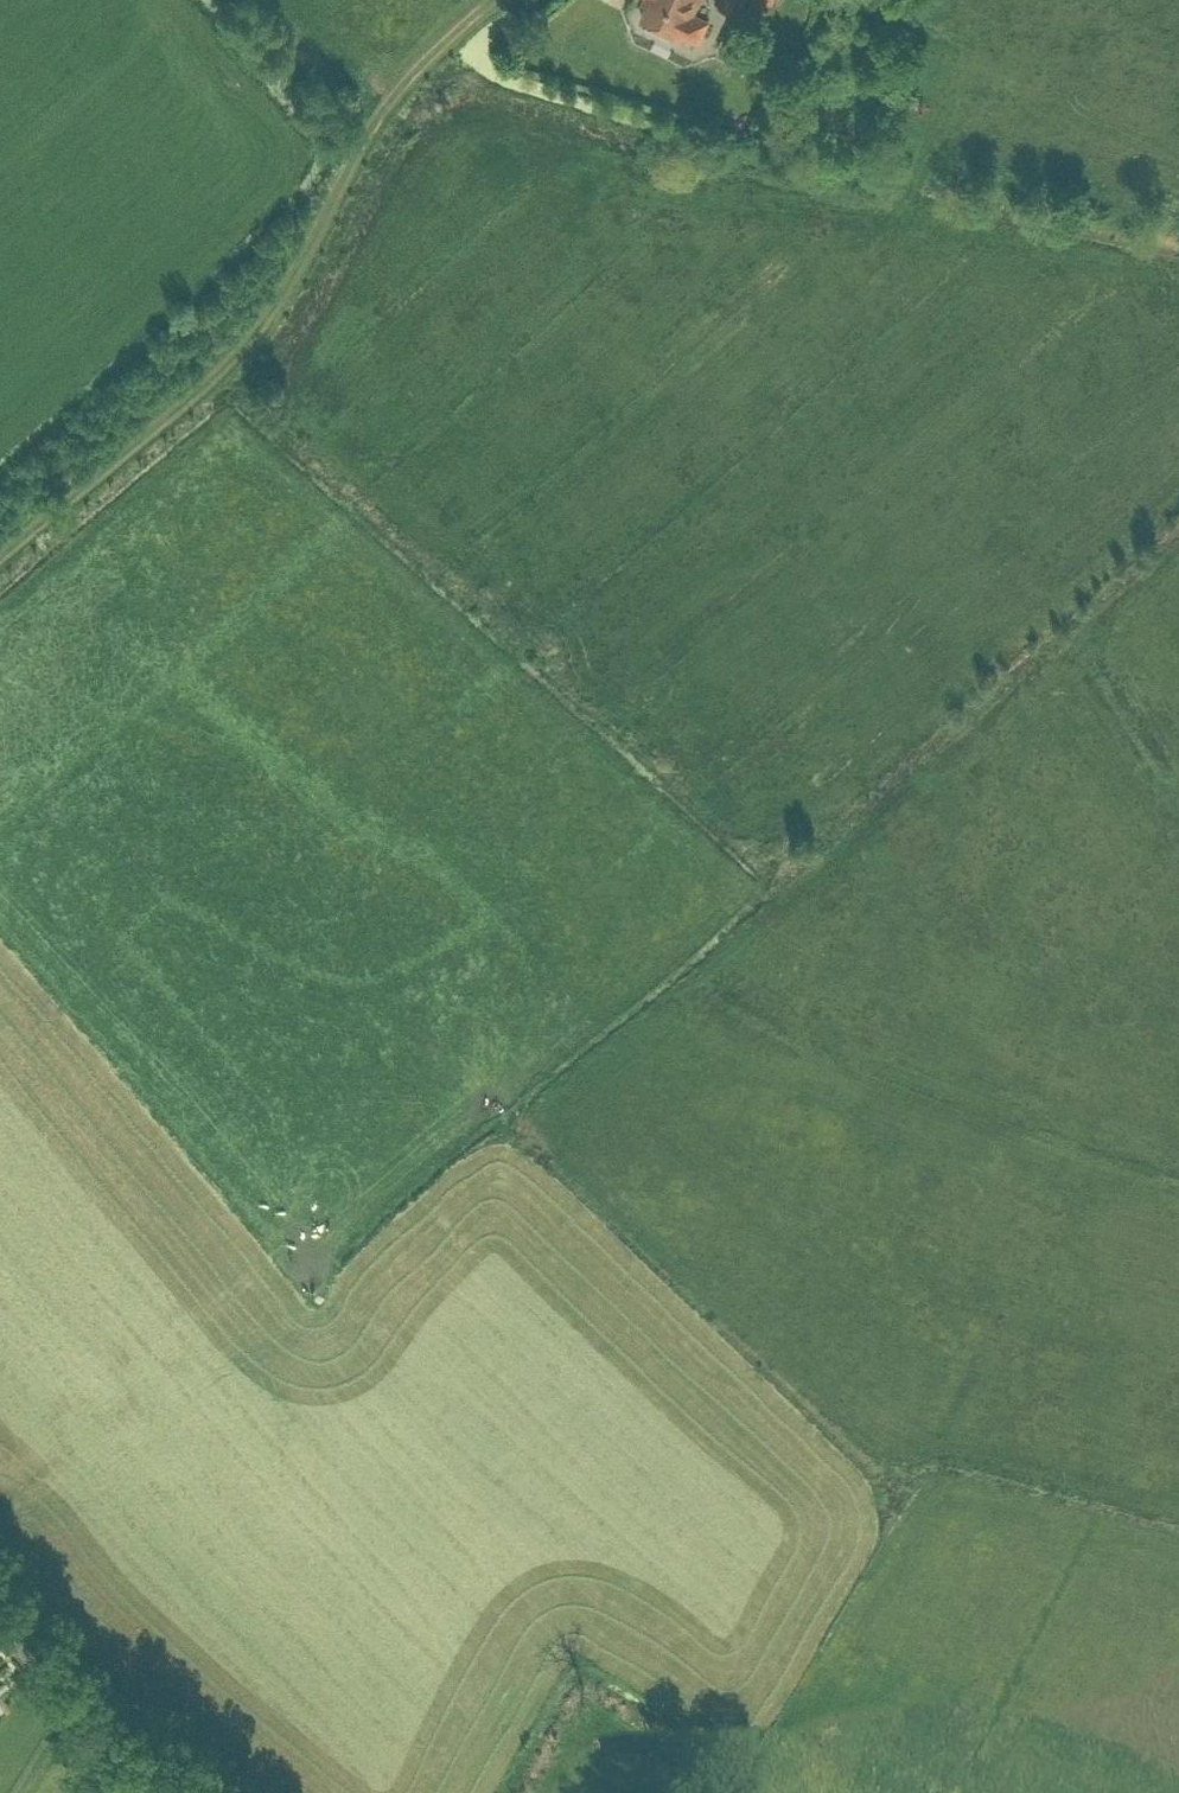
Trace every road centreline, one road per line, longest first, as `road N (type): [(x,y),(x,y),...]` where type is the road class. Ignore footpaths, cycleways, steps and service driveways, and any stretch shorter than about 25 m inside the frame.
road 1 (track): [(498,0),(389,97),(243,348),(0,552)]
road 2 (unclassified): [(191,1792),(111,1726),(0,1602)]

